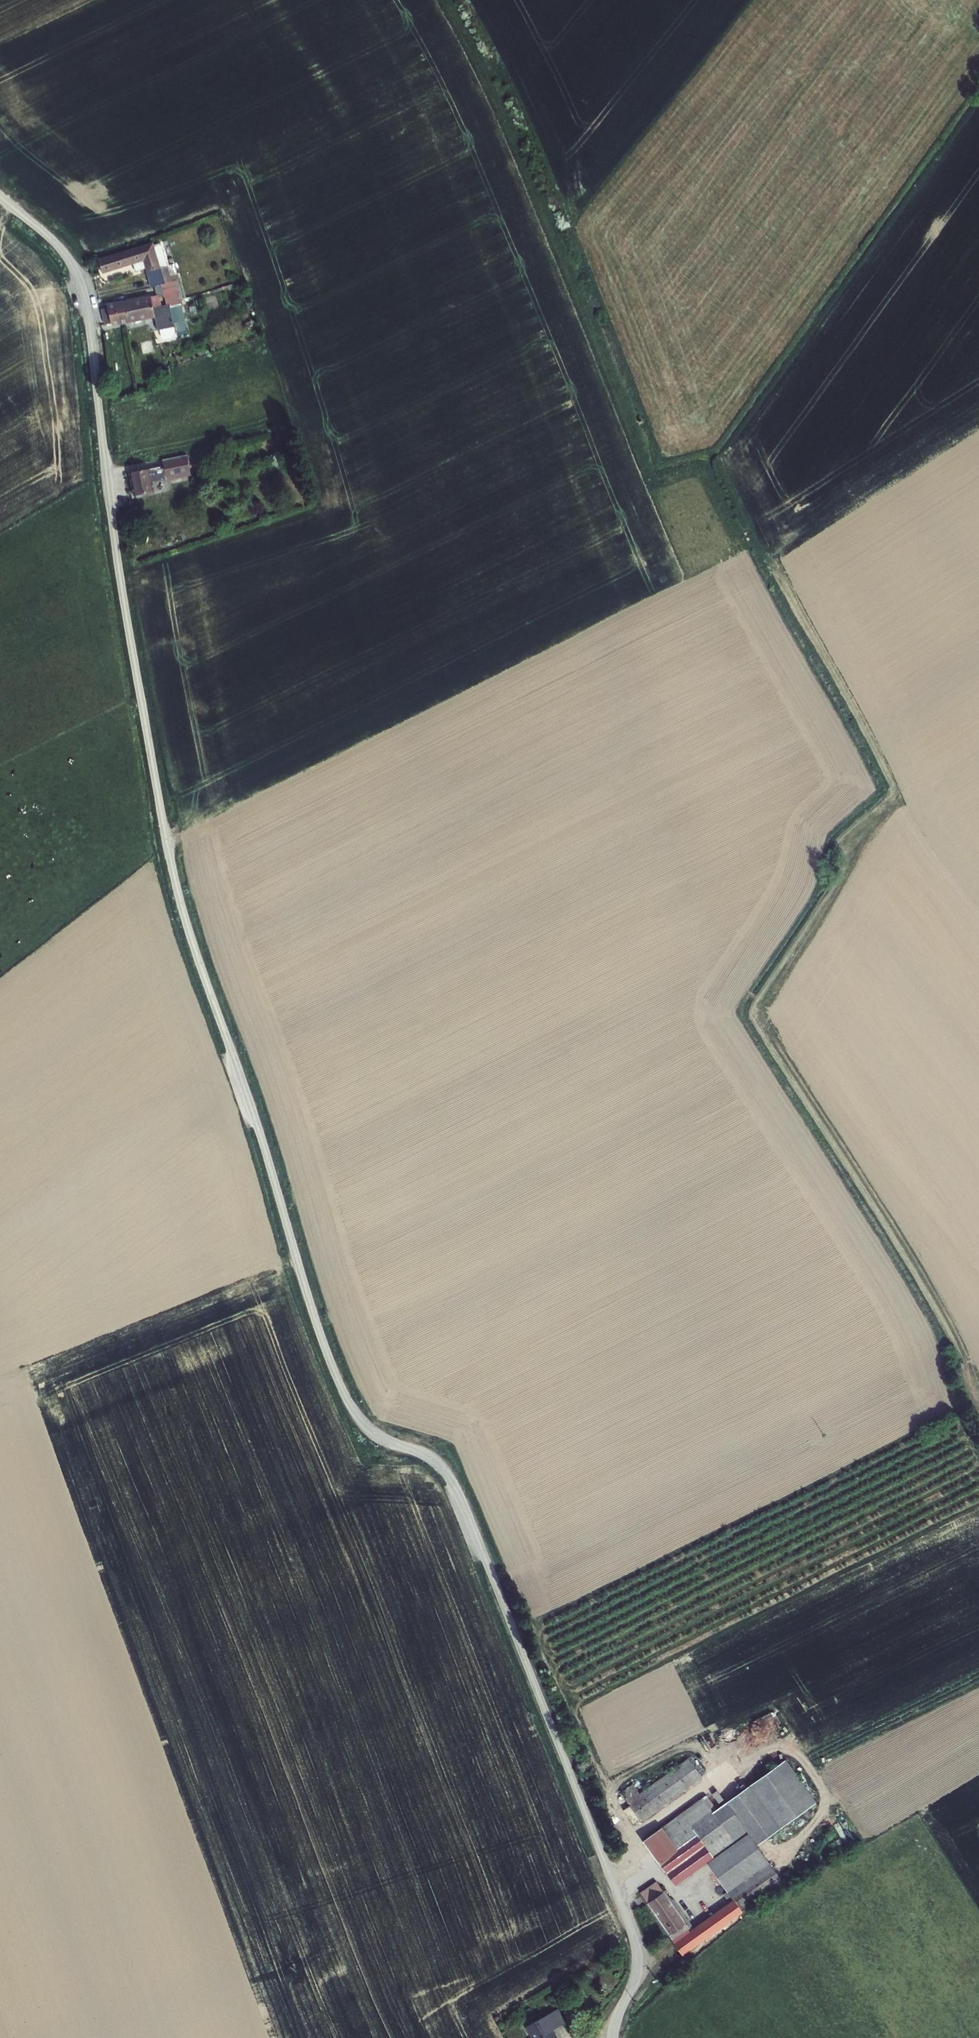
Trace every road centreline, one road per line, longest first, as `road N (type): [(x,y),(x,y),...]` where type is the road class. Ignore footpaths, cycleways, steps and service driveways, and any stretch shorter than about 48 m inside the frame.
road 1 (unclassified): [(613,2037),(638,1971),(635,1941),(463,1503),(432,1459),(362,1422),(314,1317),(177,890),(120,580),(84,294),(60,248),(0,198)]

